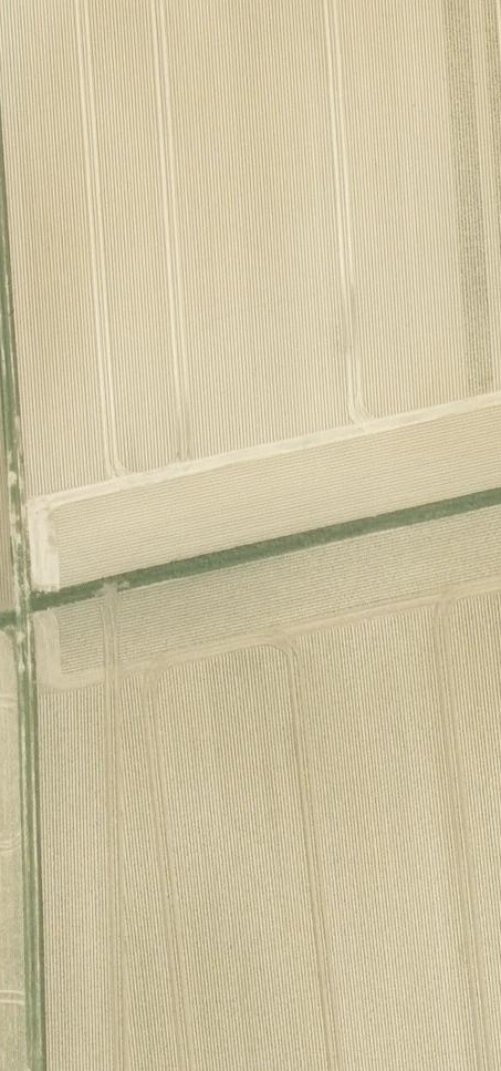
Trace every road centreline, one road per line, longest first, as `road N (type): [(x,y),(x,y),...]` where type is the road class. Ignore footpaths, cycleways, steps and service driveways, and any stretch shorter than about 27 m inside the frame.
road 1 (track): [(40,1070),(25,594),(0,157)]
road 2 (track): [(26,606),(500,499)]

